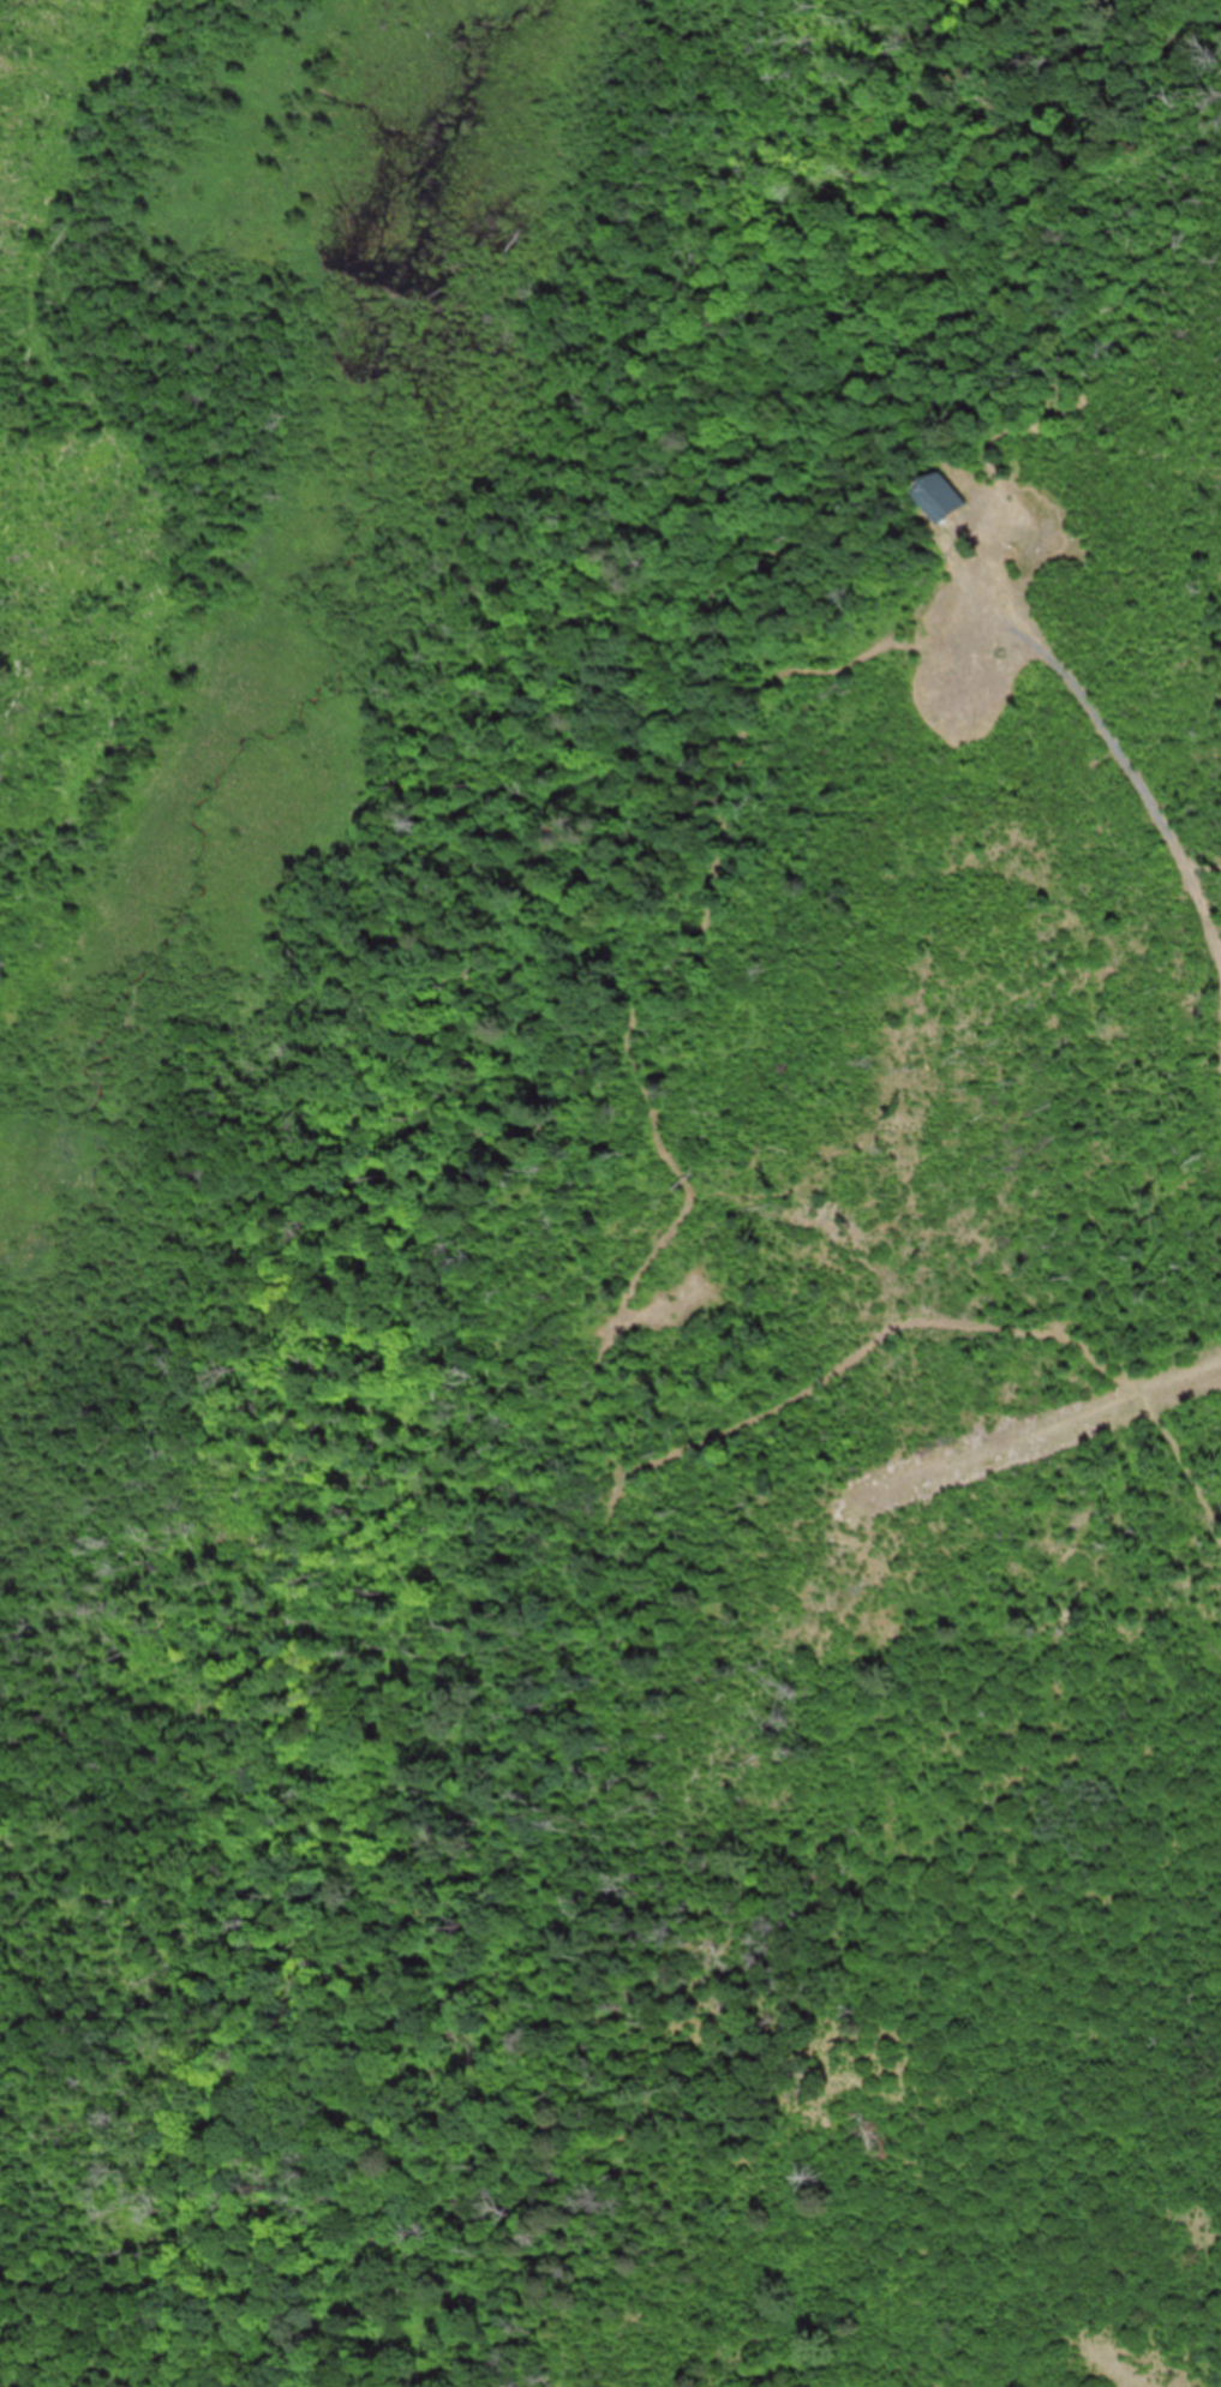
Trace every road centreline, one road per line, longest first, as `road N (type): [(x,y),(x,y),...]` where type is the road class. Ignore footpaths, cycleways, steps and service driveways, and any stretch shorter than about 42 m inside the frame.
road 1 (residential): [(1220,1384),(881,1477)]

